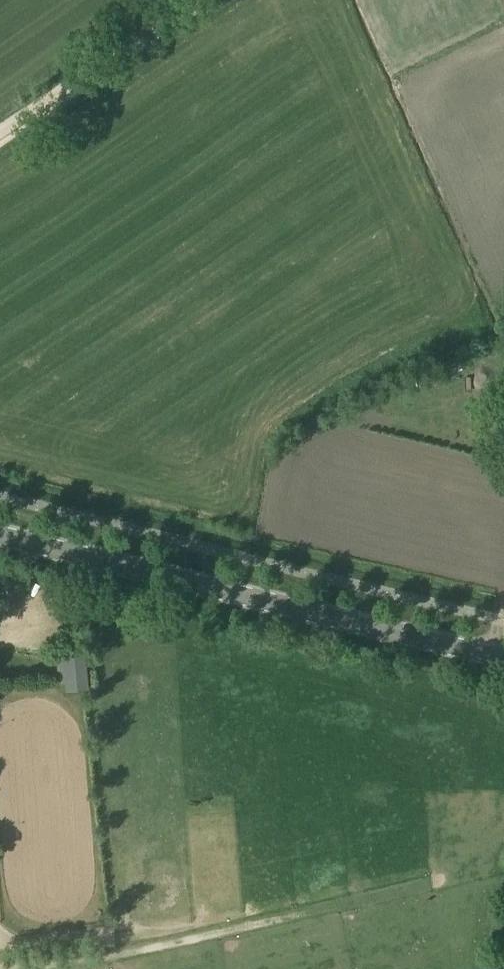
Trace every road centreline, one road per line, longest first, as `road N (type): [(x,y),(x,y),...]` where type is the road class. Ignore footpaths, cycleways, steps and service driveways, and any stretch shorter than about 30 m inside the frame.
road 1 (secondary): [(503,658),(0,536)]

